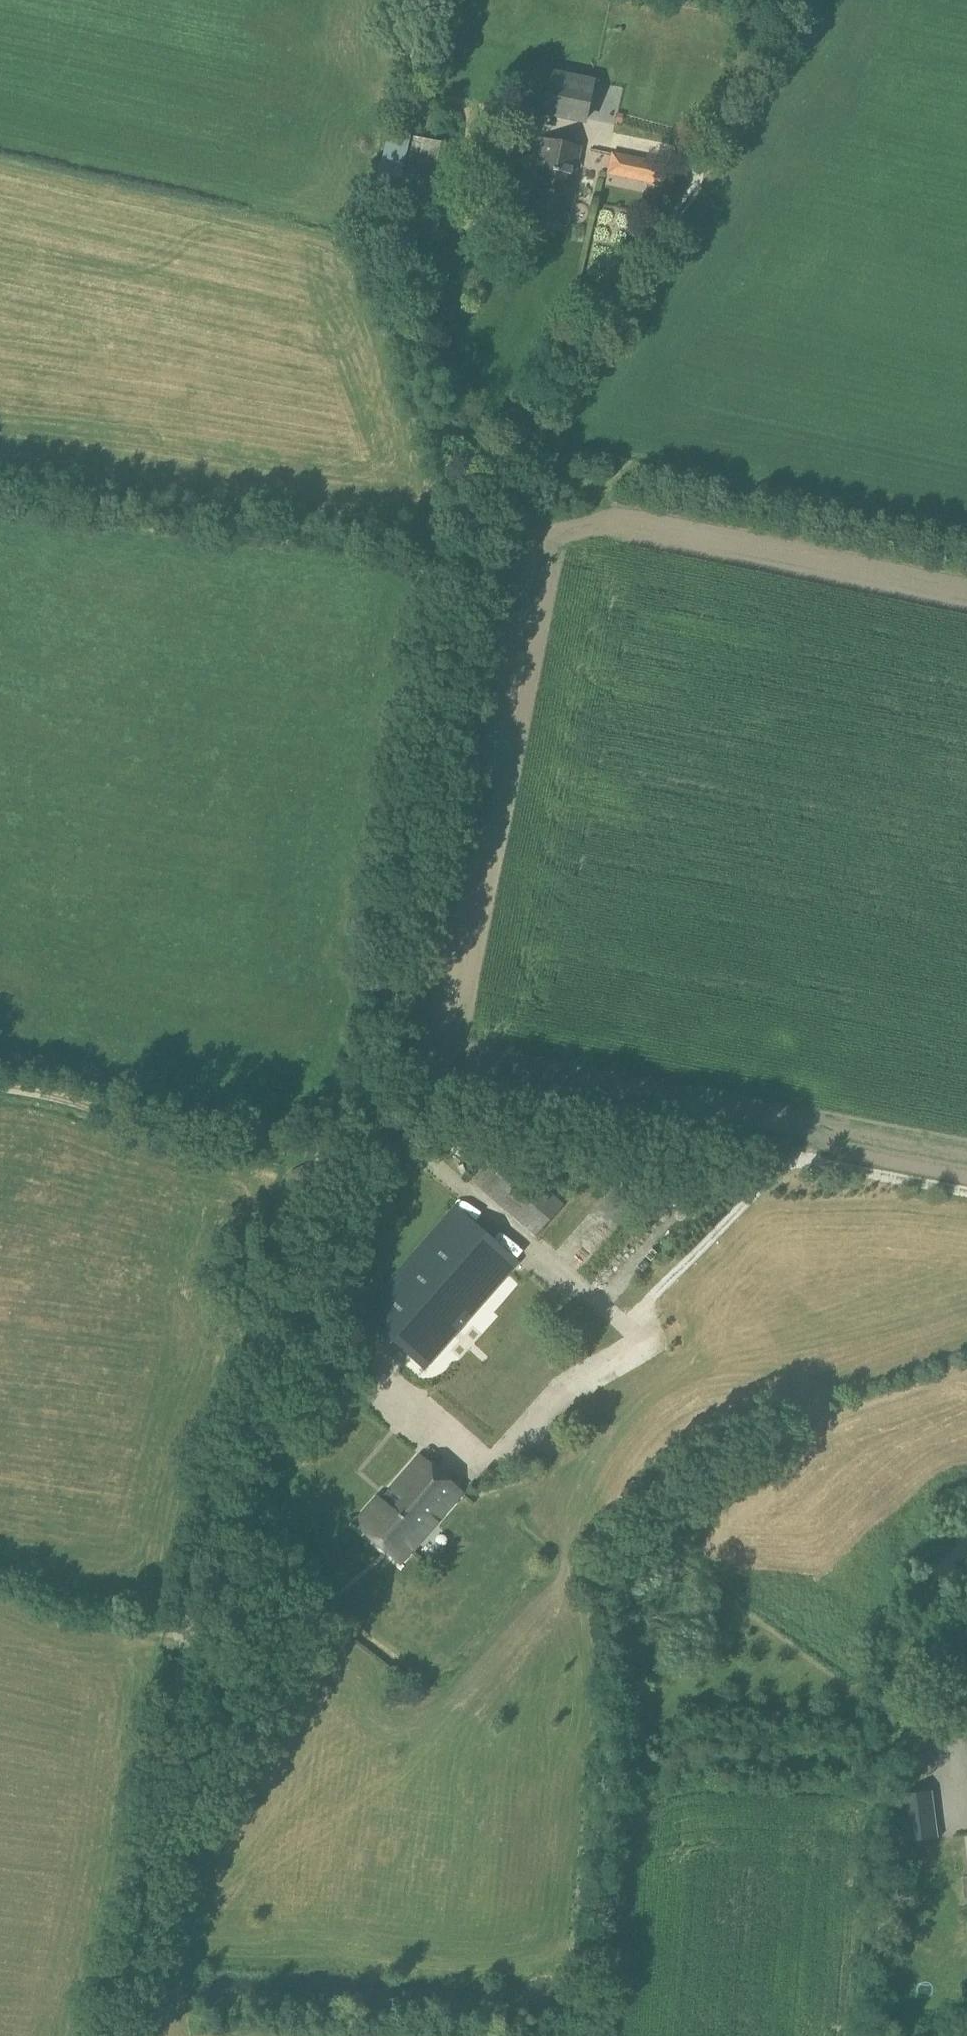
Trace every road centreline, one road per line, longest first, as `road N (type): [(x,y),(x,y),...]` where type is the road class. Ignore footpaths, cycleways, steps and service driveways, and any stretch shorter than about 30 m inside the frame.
road 1 (track): [(511,116),(667,149),(690,164),(695,191),(530,418),(491,490),(357,1156),(192,1140),(0,1084)]
road 2 (unclassified): [(113,2035),(163,1807),(198,1552),(357,1156)]
road 3 (track): [(966,1191),(792,1160),(625,1324),(418,1155),(362,1141)]

